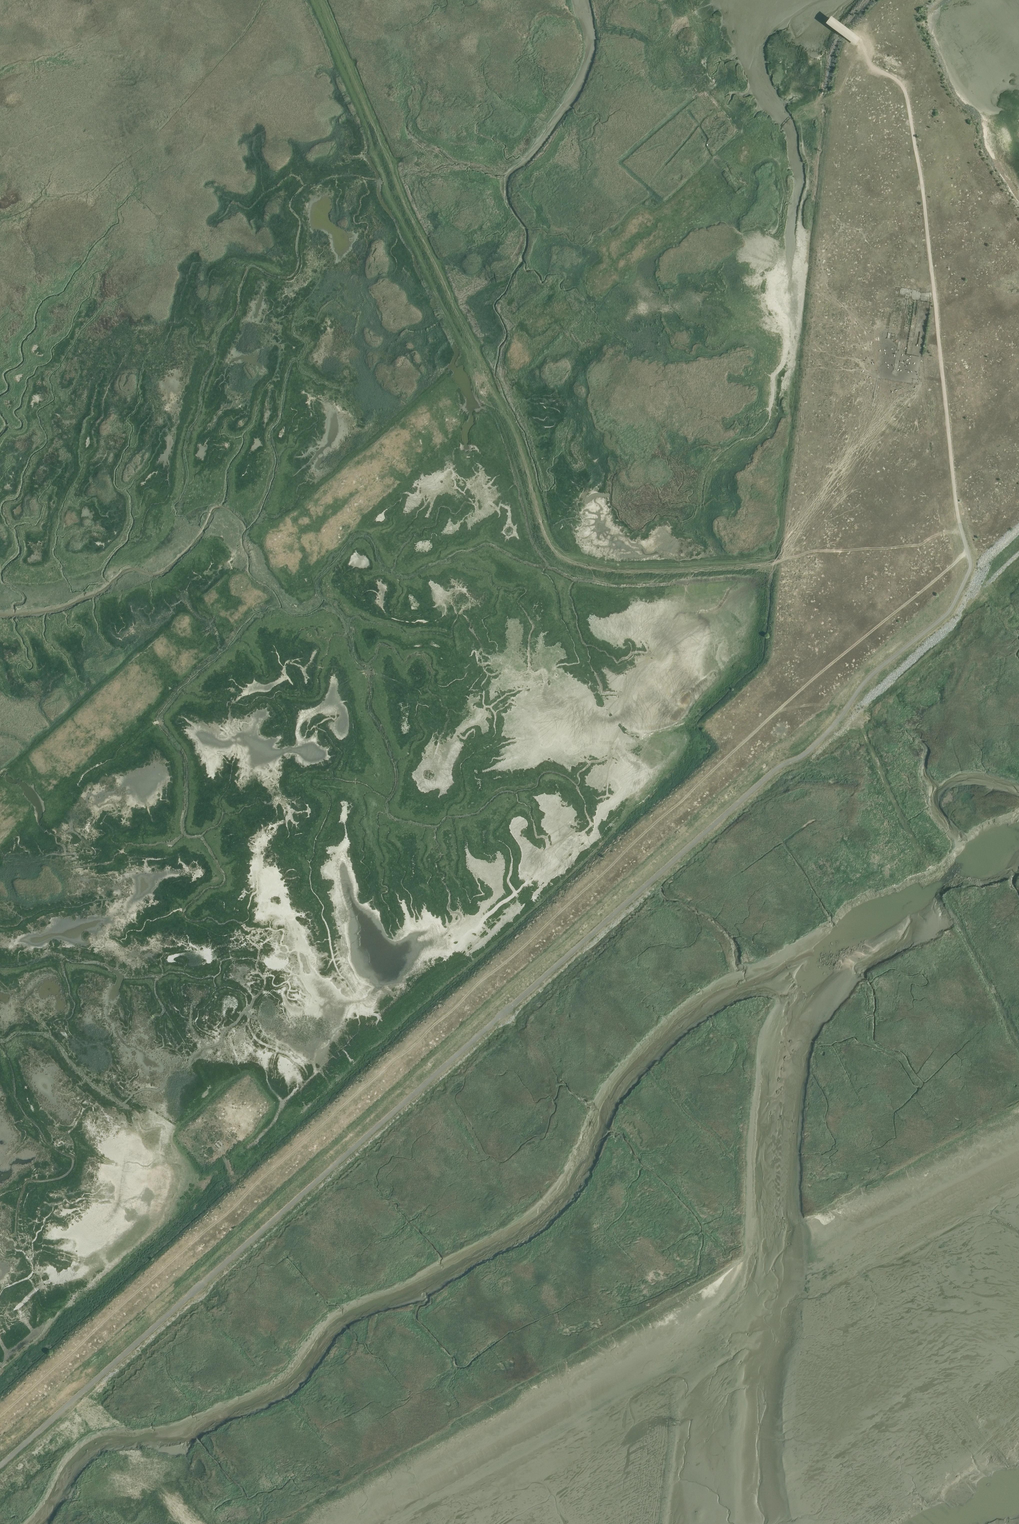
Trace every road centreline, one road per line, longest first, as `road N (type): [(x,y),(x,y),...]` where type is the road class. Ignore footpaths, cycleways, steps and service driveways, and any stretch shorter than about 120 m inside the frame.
road 1 (track): [(0,1406),(695,784),(792,721),(821,708),(855,718),(932,868)]
road 2 (track): [(961,531),(917,545),(723,567),(633,570),(562,555),(545,525),(523,439),(426,249),(322,0)]
road 3 (track): [(858,25),(869,64),(905,89),(911,115),(955,501),(981,582),(975,599),(876,683),(860,725)]

